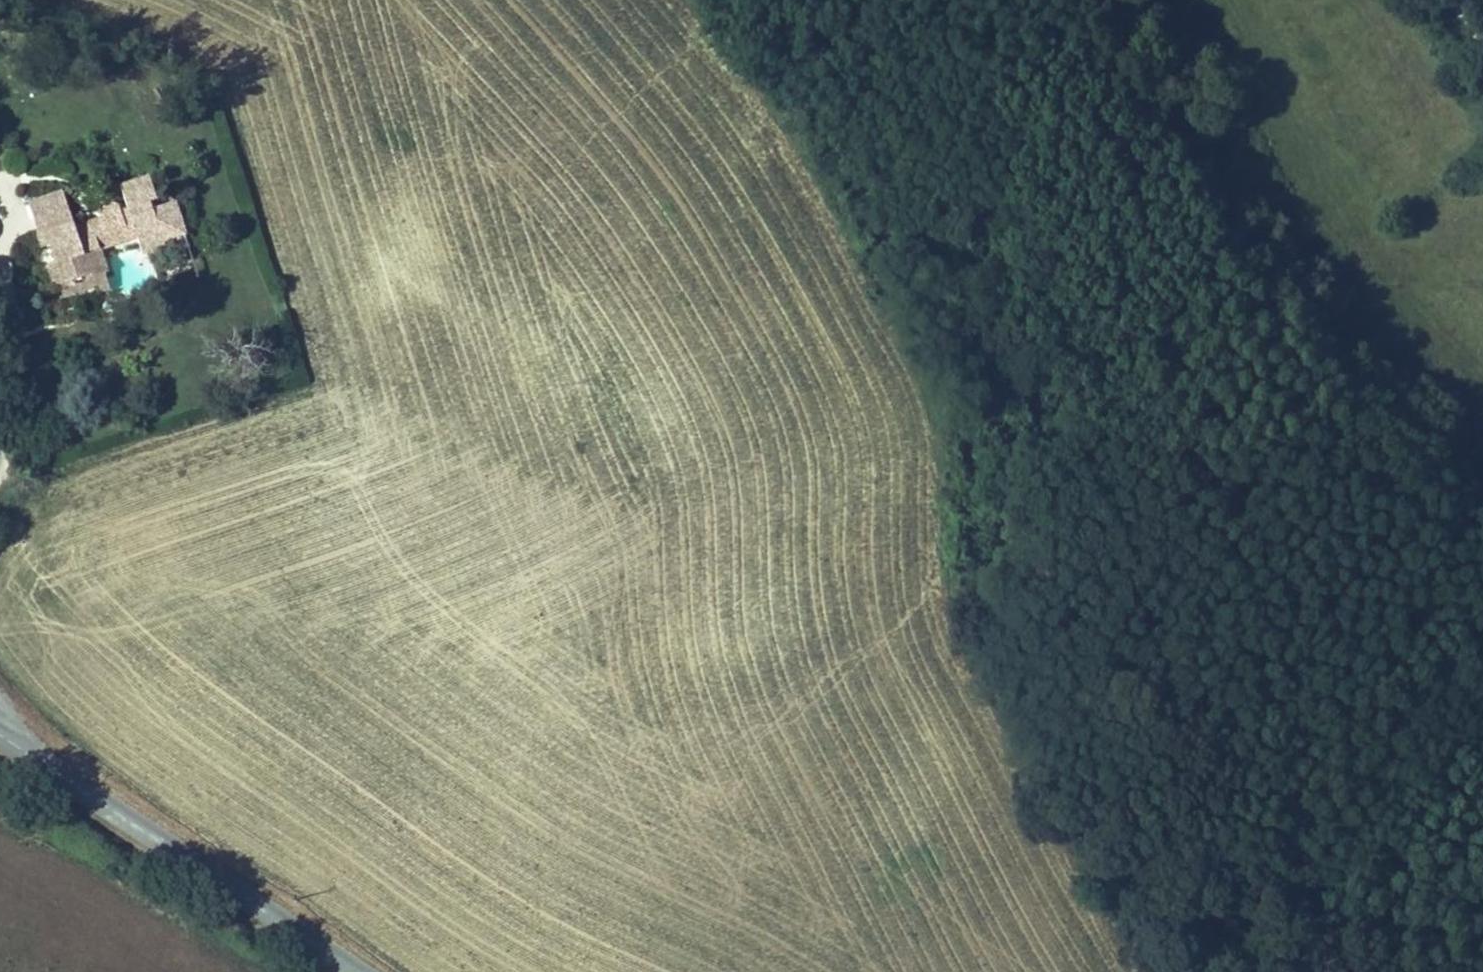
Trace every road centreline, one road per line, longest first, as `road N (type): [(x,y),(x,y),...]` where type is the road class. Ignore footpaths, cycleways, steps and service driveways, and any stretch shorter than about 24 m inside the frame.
road 1 (tertiary): [(352,971),(0,736)]

